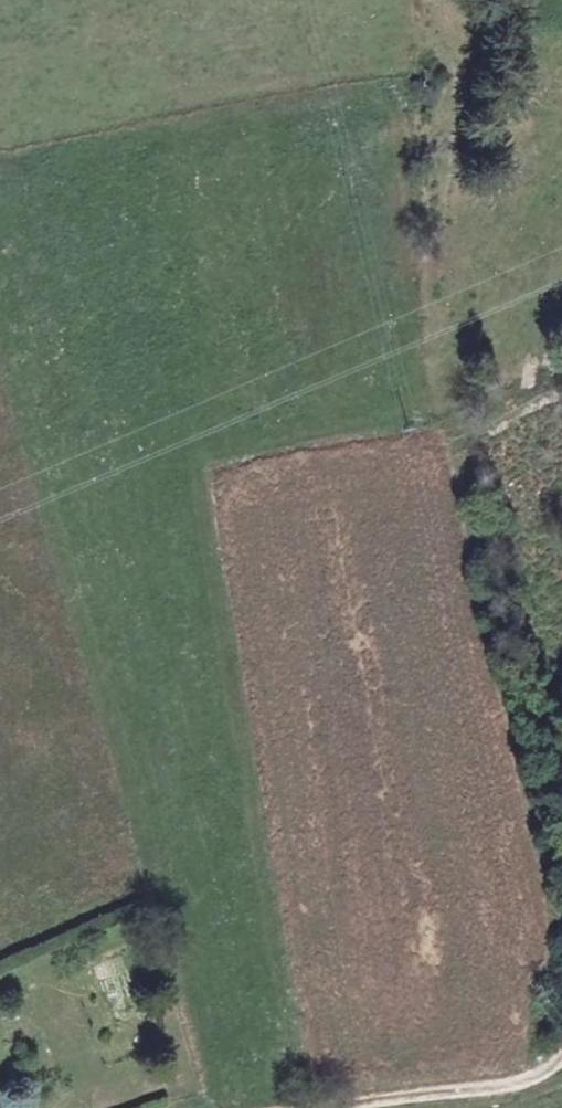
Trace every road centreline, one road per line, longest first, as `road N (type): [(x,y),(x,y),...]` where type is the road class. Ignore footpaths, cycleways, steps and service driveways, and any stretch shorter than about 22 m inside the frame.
road 1 (track): [(561,1063),(516,1088),(340,1107)]

